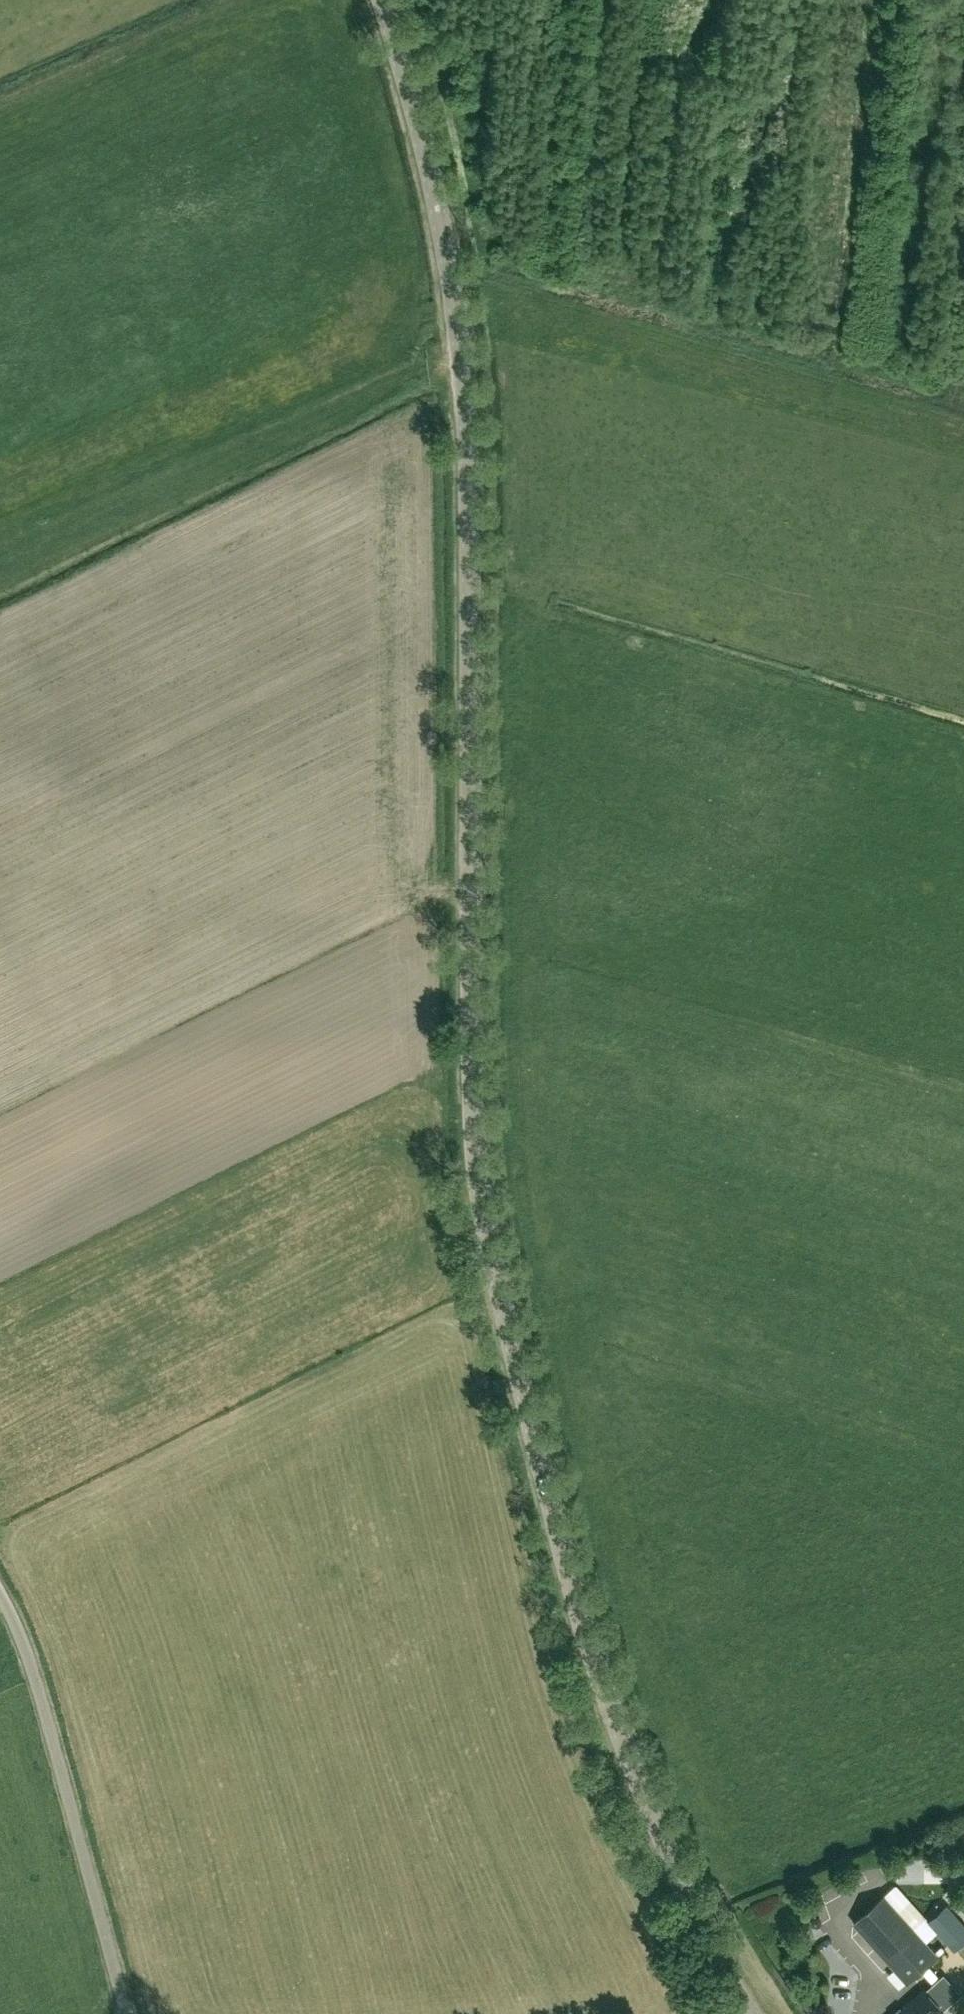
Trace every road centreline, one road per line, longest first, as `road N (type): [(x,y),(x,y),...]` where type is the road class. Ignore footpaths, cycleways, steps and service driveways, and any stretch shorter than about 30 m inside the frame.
road 1 (tertiary): [(751,2013),(681,1880),(597,1665),(482,1202),(462,347),(435,195),(382,0)]

